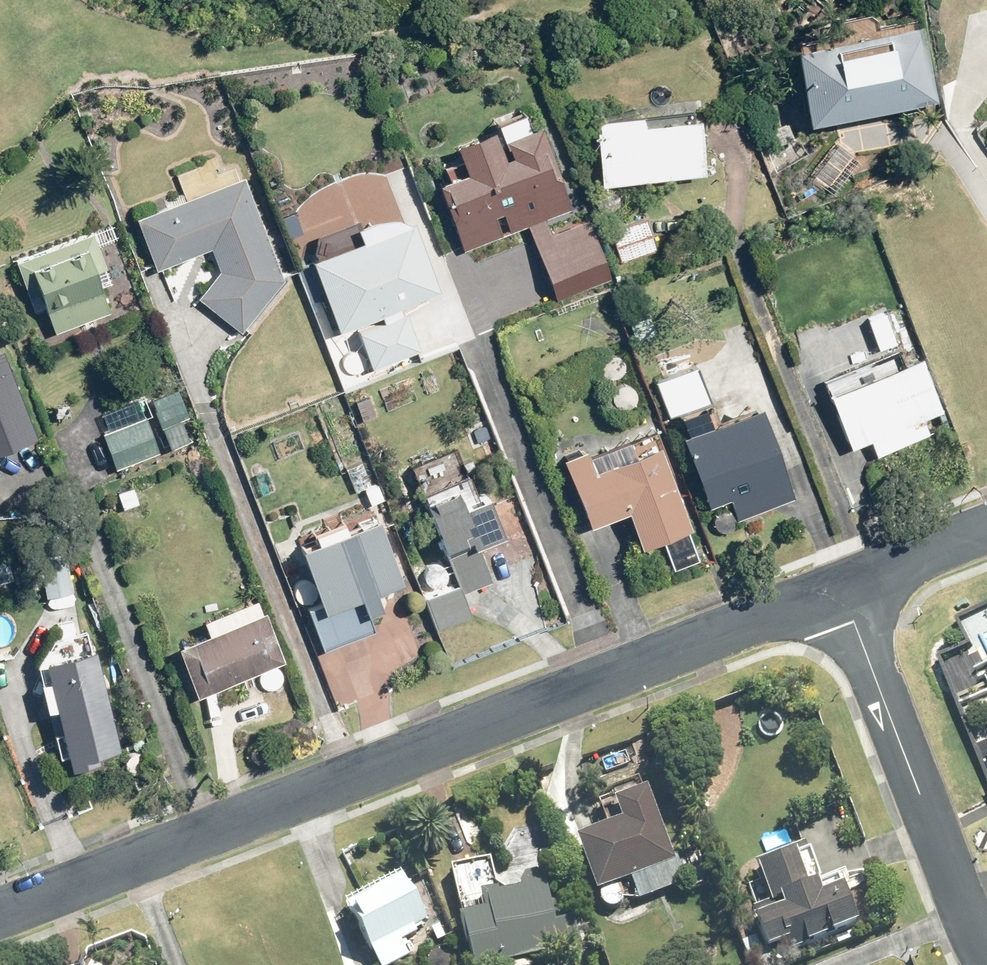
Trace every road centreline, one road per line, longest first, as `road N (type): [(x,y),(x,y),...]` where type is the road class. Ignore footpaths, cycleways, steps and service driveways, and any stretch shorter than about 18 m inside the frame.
road 1 (residential): [(0,911),(842,591)]
road 2 (residential): [(842,591),(986,961)]
road 3 (residential): [(842,591),(986,532)]

